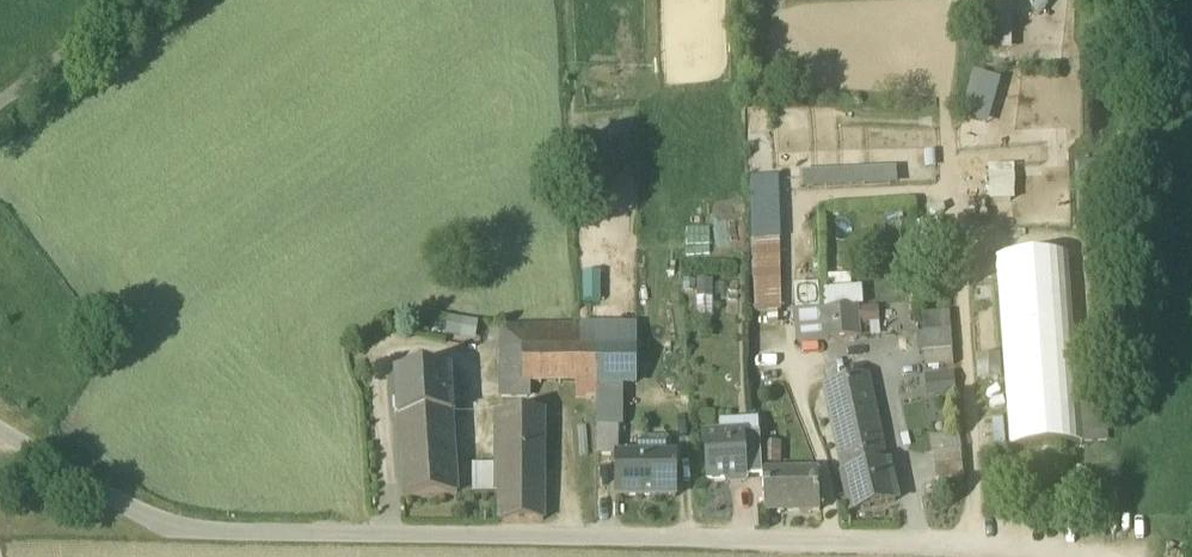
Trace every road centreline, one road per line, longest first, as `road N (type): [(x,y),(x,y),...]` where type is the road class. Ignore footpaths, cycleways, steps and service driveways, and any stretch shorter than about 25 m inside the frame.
road 1 (residential): [(0,428),(174,527),(1101,540)]
road 2 (track): [(0,99),(137,0)]

